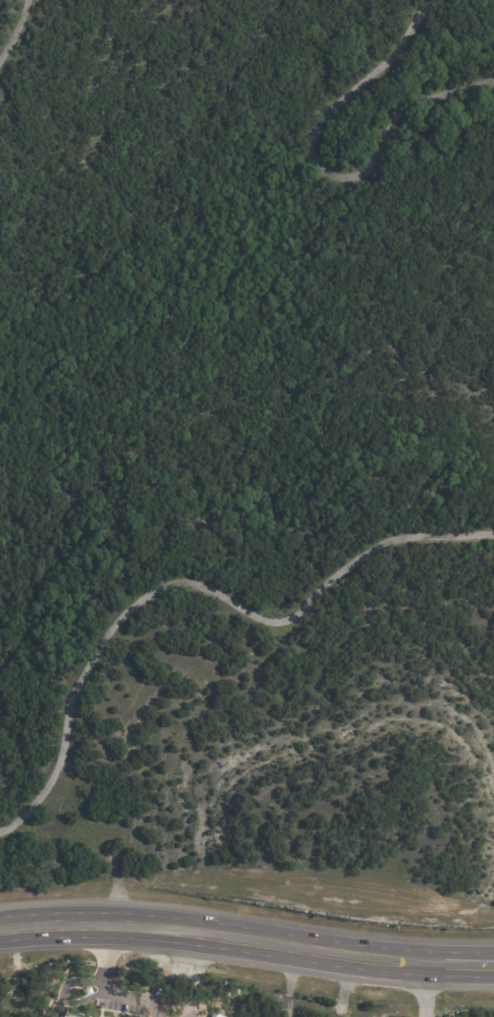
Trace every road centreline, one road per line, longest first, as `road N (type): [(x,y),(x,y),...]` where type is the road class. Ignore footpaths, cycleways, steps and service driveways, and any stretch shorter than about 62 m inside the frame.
road 1 (primary): [(422,962),(99,924),(0,929)]

